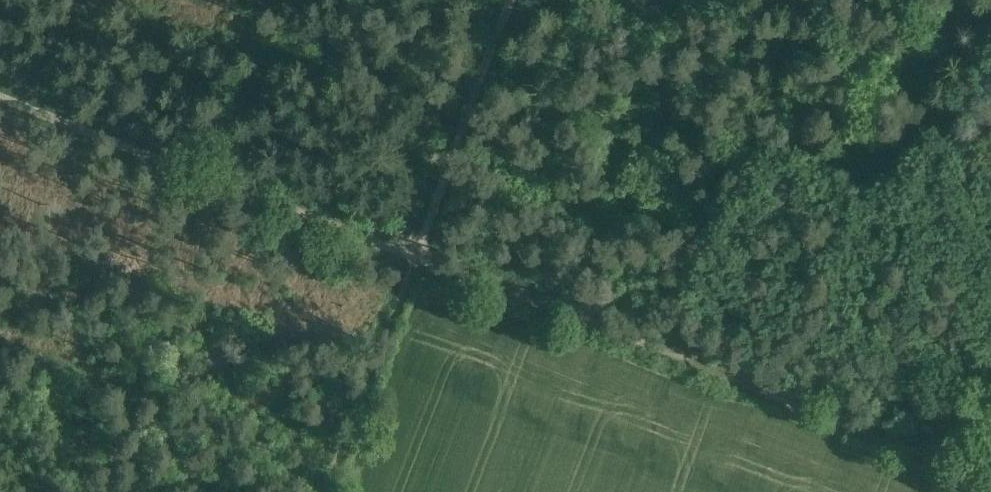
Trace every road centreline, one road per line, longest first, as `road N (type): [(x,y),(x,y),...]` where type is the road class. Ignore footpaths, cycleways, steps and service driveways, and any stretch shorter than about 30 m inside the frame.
road 1 (track): [(990,481),(424,252)]
road 2 (track): [(424,252),(0,88)]
road 3 (track): [(424,252),(524,0)]
road 4 (track): [(330,491),(424,252)]

